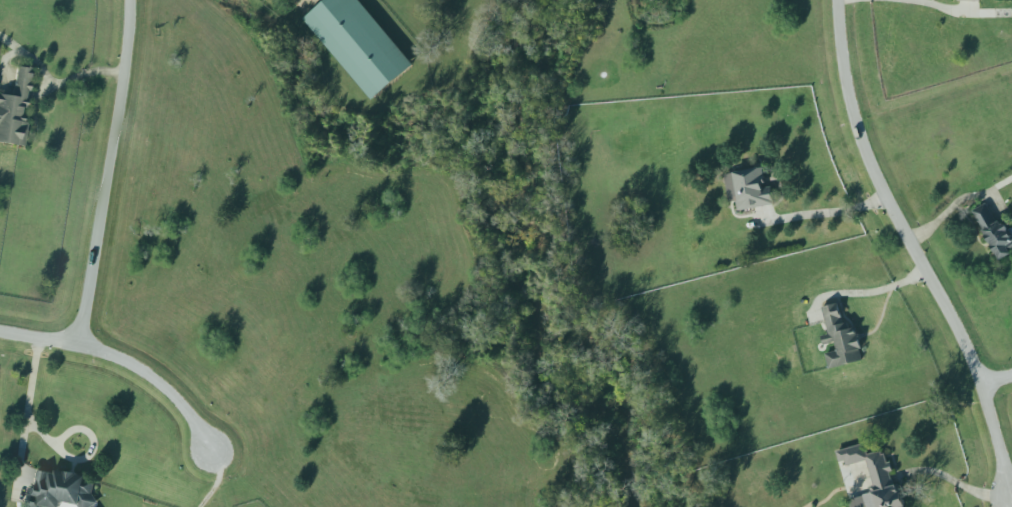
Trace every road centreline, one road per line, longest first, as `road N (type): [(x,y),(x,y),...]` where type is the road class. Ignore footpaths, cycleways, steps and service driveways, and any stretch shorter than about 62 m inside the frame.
road 1 (residential): [(1010,500),(980,382),(853,125),(835,0)]
road 2 (residential): [(126,0),(78,345)]
road 3 (residential): [(0,334),(113,356),(182,408),(209,452)]

